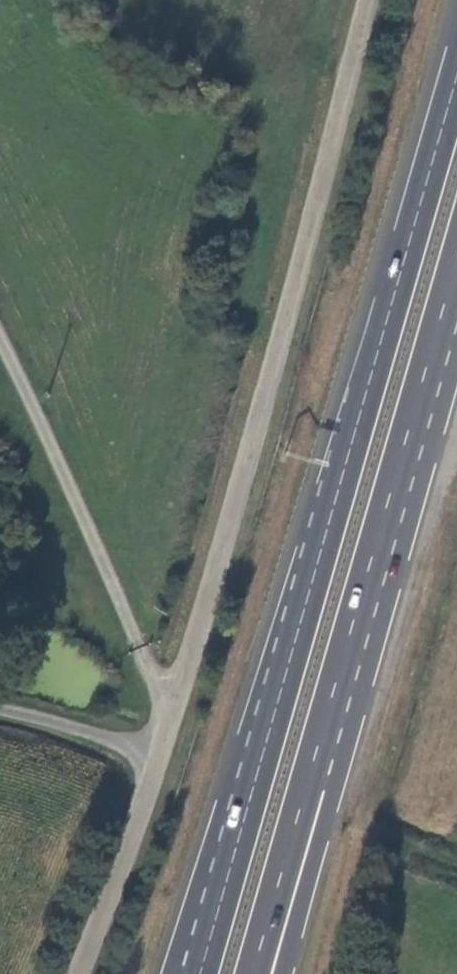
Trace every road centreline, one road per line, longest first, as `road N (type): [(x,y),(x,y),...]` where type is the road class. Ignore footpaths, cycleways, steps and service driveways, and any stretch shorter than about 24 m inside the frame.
road 1 (unclassified): [(76,973),(160,753),(258,422),(367,0)]
road 2 (trunk): [(456,73),(247,806)]
road 3 (trunk): [(251,973),(379,533)]
road 4 (trunk): [(282,973),(320,835),(379,533)]
road 5 (trunk): [(379,533),(456,256)]
road 6 (trunk): [(247,806),(174,973)]
road 7 (trunk): [(247,806),(199,973)]
road 8 (track): [(0,709),(160,753)]

